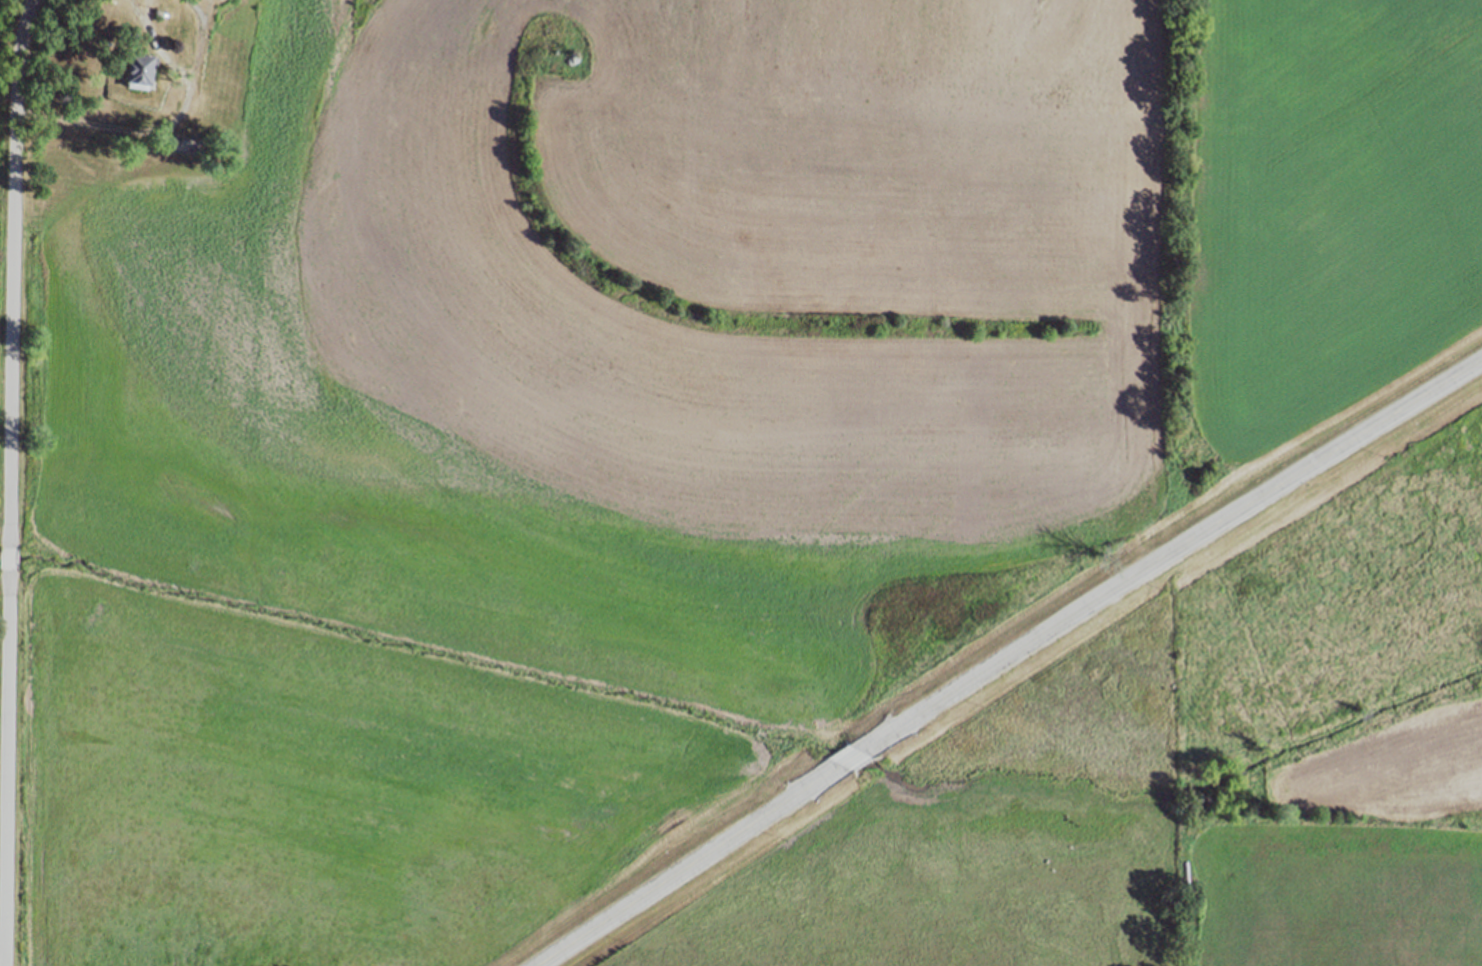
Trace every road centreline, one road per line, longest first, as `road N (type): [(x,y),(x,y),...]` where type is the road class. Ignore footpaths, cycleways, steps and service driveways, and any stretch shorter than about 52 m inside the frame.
road 1 (secondary): [(542,965),(1017,650),(1481,362)]
road 2 (residential): [(6,965),(17,69),(33,0)]

